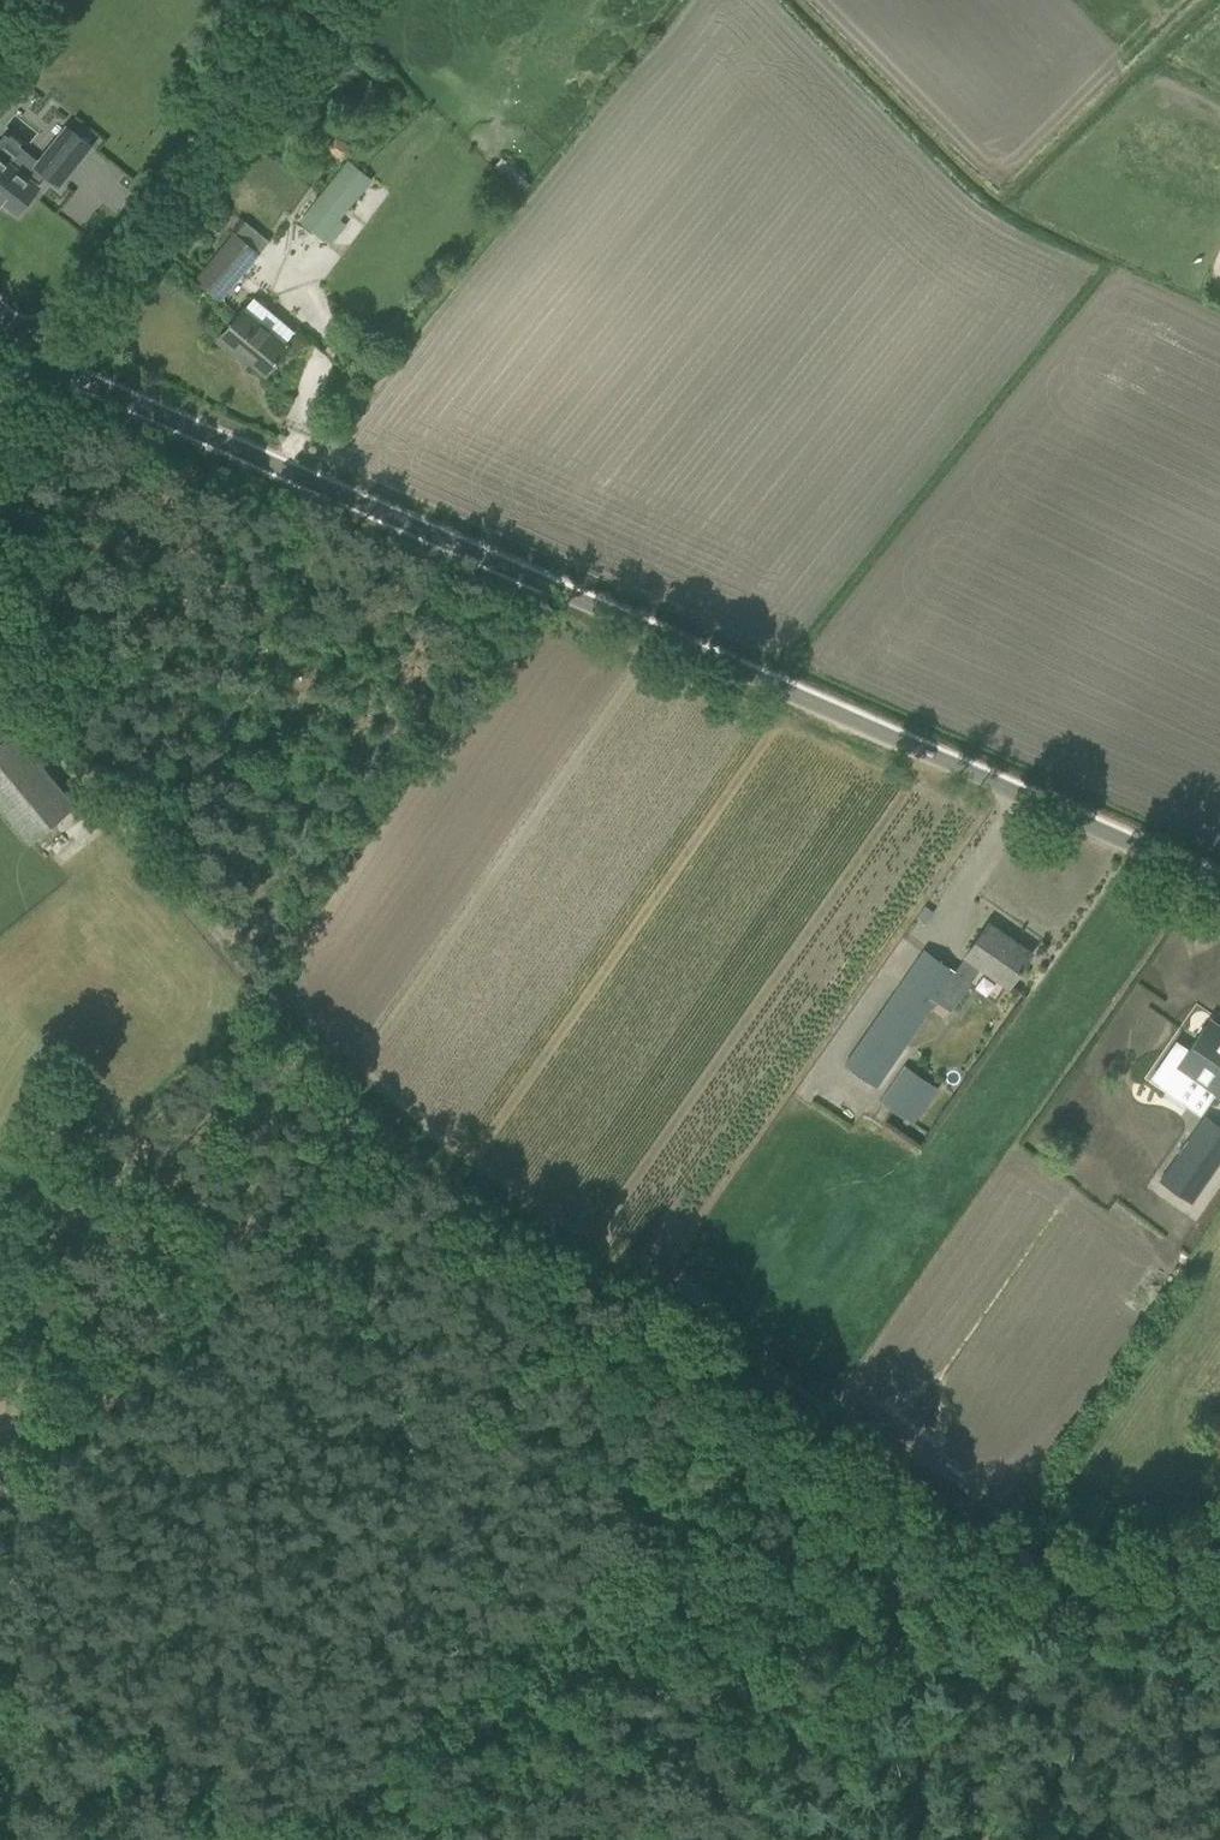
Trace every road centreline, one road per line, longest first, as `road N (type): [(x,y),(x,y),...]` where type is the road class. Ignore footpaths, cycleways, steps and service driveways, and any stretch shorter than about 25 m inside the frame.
road 1 (unclassified): [(1219,901),(986,800),(515,573),(300,484),(37,351)]
road 2 (track): [(0,621),(56,686),(101,788),(287,1001),(418,1128)]
road 3 (unclassified): [(37,351),(316,0)]

